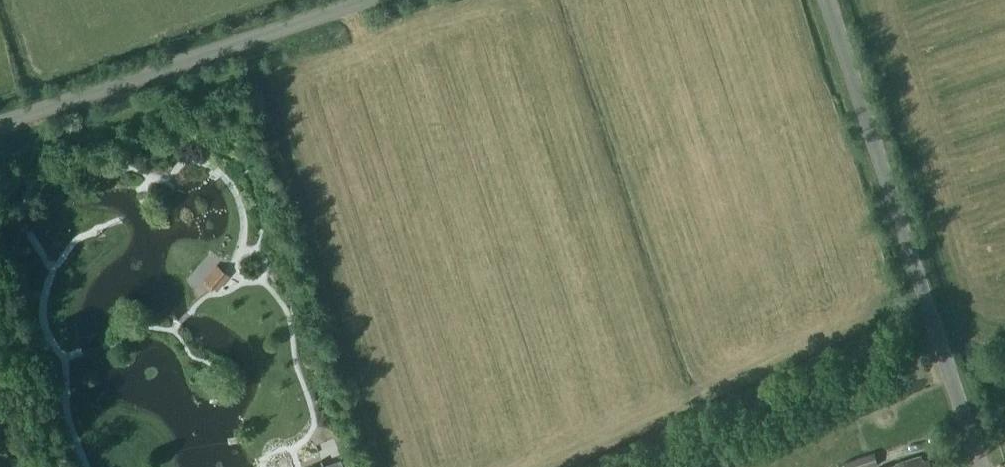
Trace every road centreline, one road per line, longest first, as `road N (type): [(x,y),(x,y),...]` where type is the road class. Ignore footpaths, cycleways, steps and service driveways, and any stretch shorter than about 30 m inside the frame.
road 1 (unclassified): [(982,466),(831,0)]
road 2 (unclassified): [(0,118),(358,0)]

